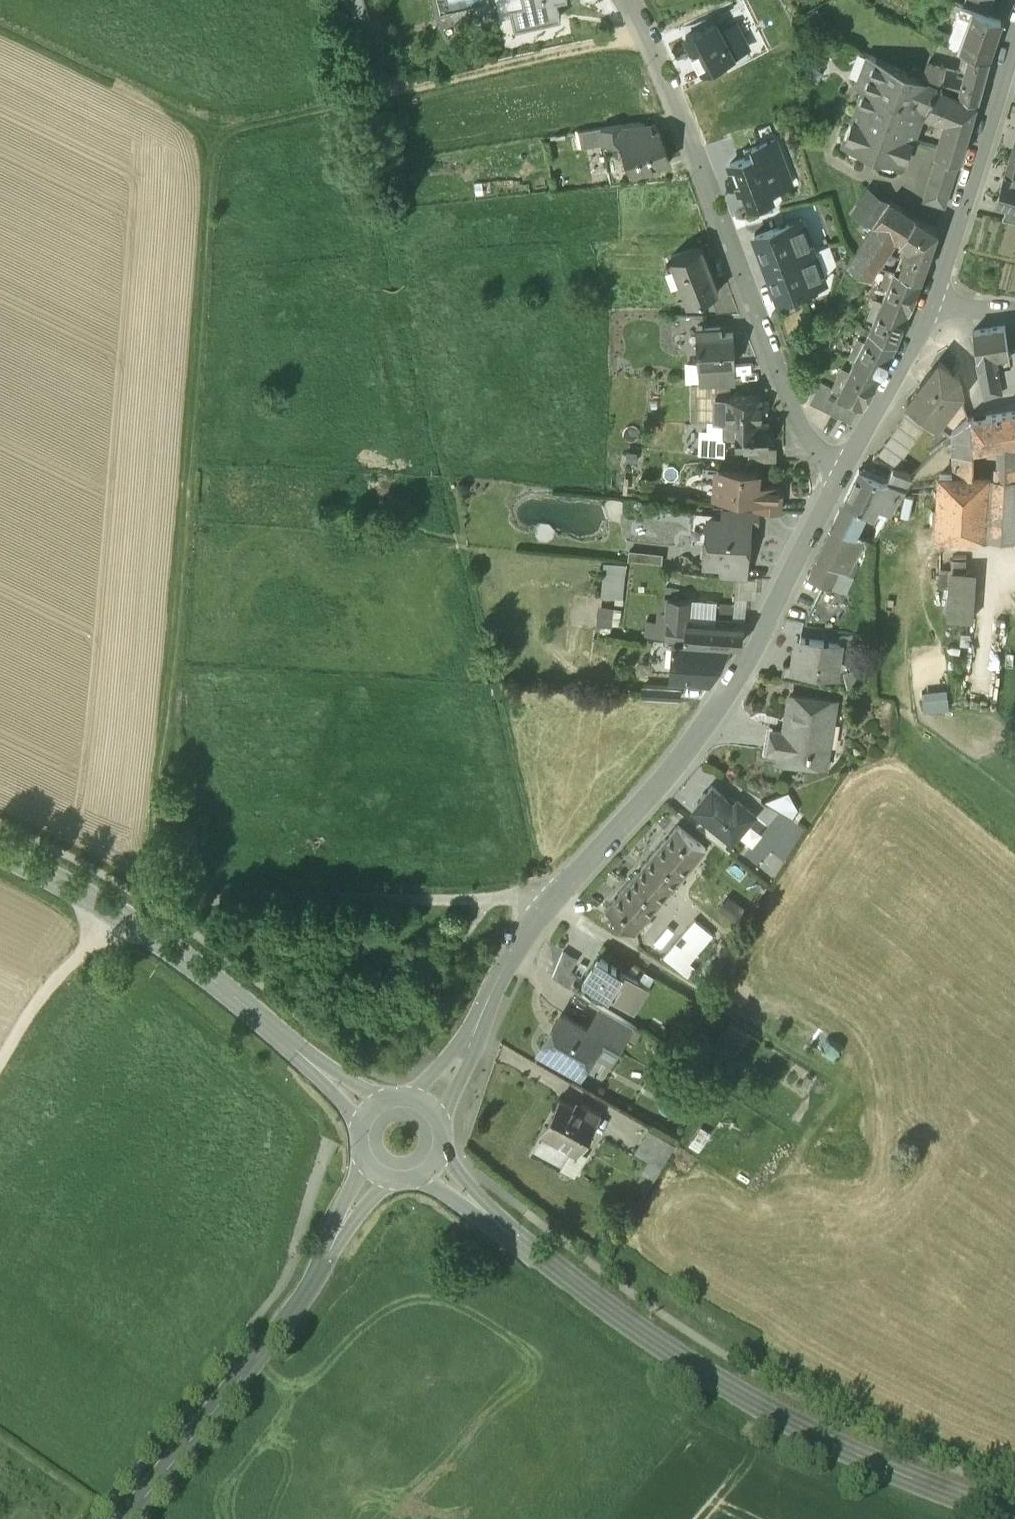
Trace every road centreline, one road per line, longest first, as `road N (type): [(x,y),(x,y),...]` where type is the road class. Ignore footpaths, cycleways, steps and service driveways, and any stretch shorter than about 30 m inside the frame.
road 1 (track): [(206,136),(187,459),(146,865),(156,908)]
road 2 (tertiary): [(427,1104),(545,908),(710,722),(846,467)]
road 3 (tertiary): [(430,1163),(602,1302),(712,1373),(851,1447),(1014,1512)]
road 4 (residential): [(846,467),(812,447),(766,352),(731,244),(627,0)]
road 5 (track): [(645,31),(365,106),(206,136)]
road 6 (residential): [(129,1518),(298,1308),(382,1167)]
road 7 (tertiary): [(118,909),(232,989),(373,1112)]
road 8 (track): [(156,908),(306,892),(481,895)]
road 9 (tertiary): [(932,298),(1014,32)]
road 10 (track): [(0,31),(206,136)]
road 11 (unclassified): [(0,1066),(37,1003),(118,909)]
road 12 (tertiary): [(846,467),(932,298)]
road 13 (residential): [(965,310),(961,346),(977,406),(1014,392)]
road 14 (tertiary): [(0,850),(118,909)]

